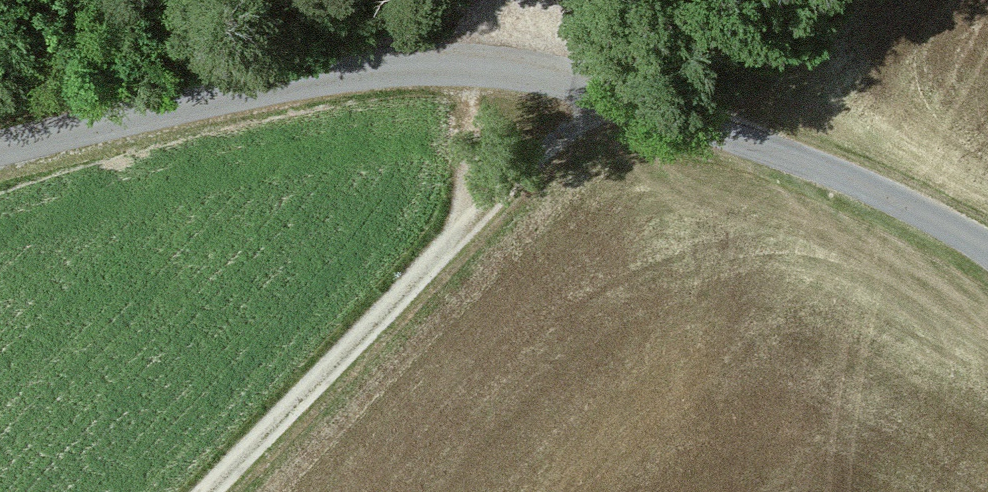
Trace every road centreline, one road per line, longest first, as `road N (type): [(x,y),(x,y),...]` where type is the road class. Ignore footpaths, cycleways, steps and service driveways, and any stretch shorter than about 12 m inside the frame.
road 1 (tertiary): [(987,248),(763,144),(657,104),(535,72),(348,72),(0,148)]
road 2 (track): [(215,491),(611,92)]
road 3 (track): [(460,239),(479,69)]

